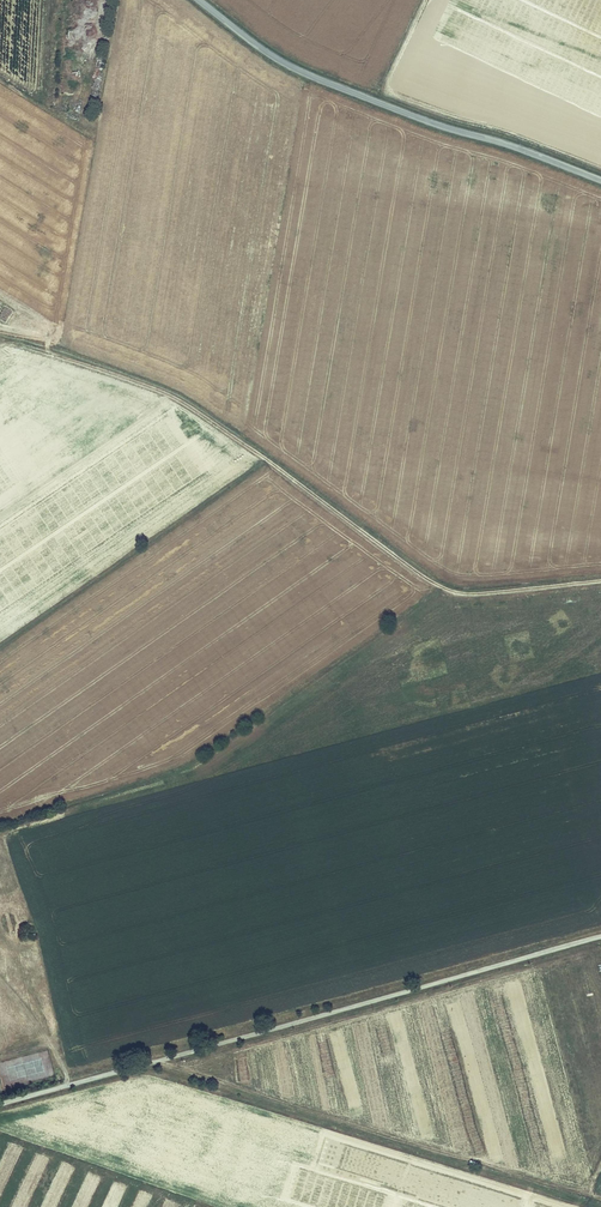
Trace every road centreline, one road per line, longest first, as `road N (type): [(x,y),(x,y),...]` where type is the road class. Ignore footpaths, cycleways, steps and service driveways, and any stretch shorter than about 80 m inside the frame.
road 1 (track): [(600,580),(448,592),(170,395),(0,341)]
road 2 (track): [(156,1062),(587,1197)]
road 3 (tertiary): [(198,0),(308,75),(600,181)]

